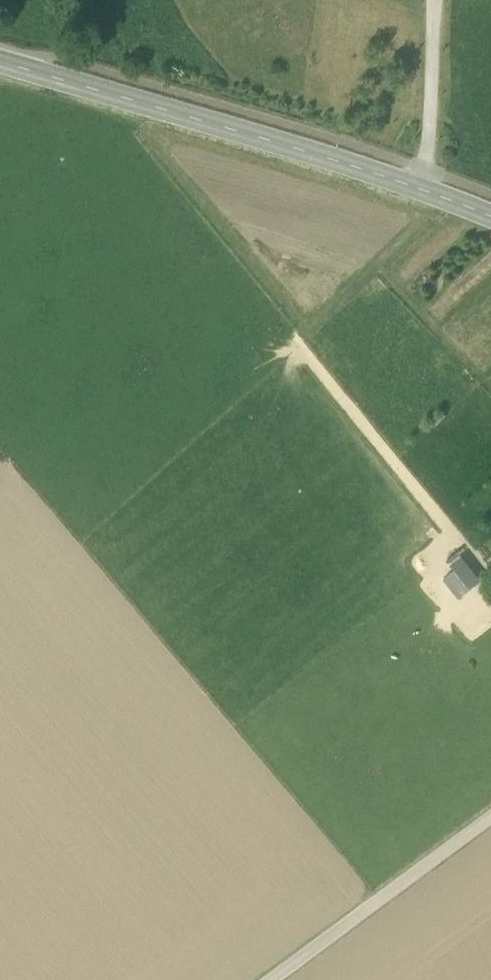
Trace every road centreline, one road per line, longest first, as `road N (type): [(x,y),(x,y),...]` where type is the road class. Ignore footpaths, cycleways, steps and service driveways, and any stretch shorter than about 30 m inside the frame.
road 1 (tertiary): [(0,63),(237,131),(490,217)]
road 2 (unclassified): [(271,979),(490,817)]

